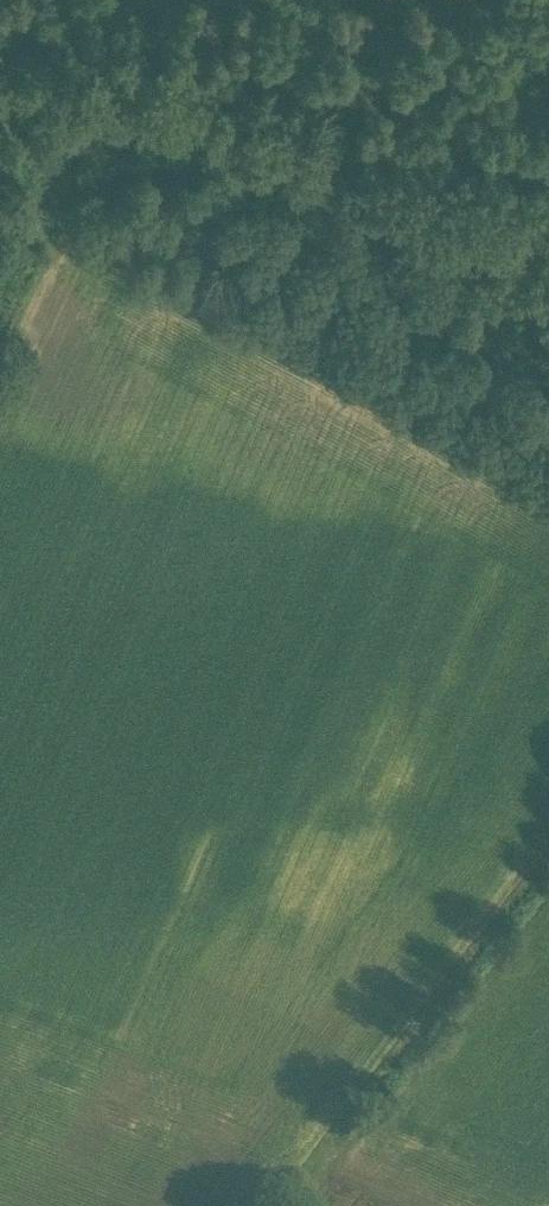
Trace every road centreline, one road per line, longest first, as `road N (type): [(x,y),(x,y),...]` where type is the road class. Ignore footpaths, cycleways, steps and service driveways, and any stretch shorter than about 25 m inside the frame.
road 1 (track): [(53,192),(181,183),(256,188),(305,205),(482,343),(548,408)]
road 2 (track): [(548,874),(298,1205)]

